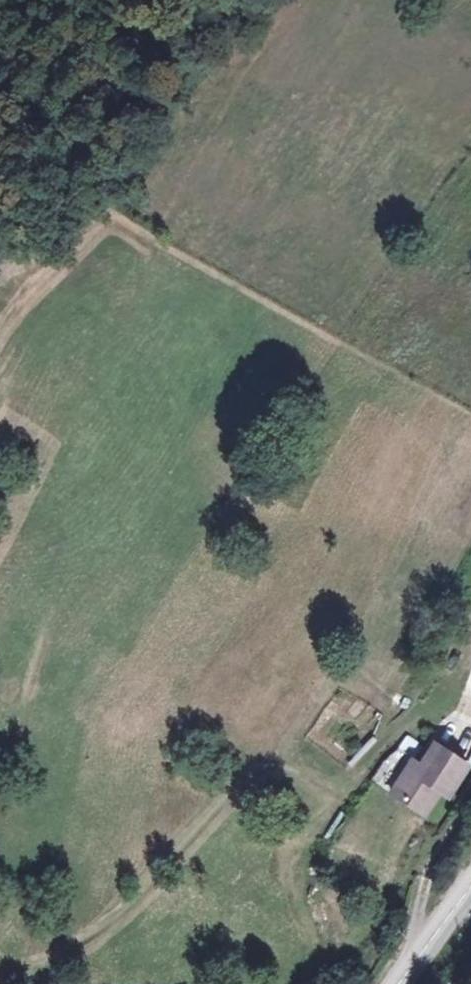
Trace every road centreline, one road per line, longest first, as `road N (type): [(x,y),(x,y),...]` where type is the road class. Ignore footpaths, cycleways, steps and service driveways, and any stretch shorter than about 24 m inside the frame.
road 1 (track): [(470,795),(438,854),(409,972)]
road 2 (tertiary): [(470,886),(400,983)]

